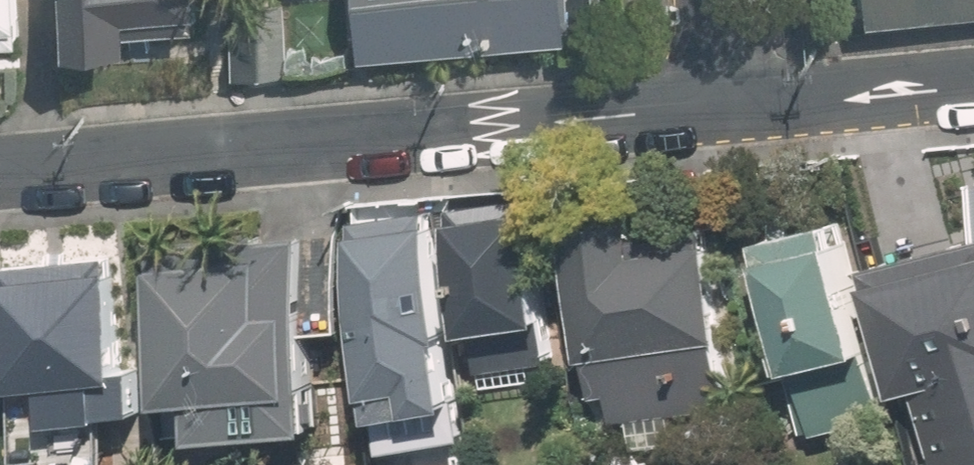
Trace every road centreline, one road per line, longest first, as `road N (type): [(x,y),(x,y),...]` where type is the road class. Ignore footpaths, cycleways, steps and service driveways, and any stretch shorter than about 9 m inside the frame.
road 1 (residential): [(735,94),(0,165)]
road 2 (residential): [(973,69),(735,94)]

